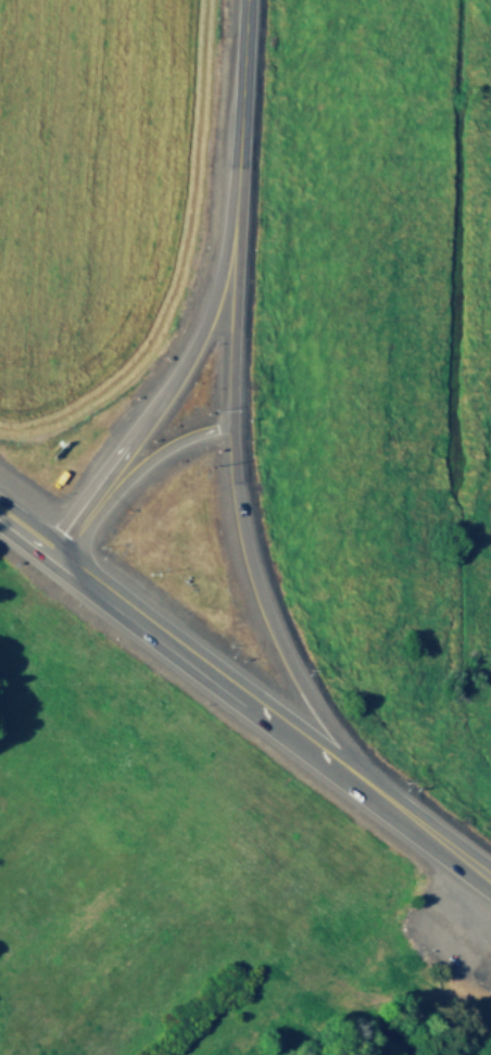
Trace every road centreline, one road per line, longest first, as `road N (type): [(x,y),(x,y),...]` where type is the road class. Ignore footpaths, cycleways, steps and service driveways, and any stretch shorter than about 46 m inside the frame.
road 1 (primary): [(399,813),(335,740),(265,614),(239,522),(229,430)]
road 2 (trunk): [(201,667),(399,813)]
road 3 (primary): [(230,229),(244,0)]
road 4 (primary): [(230,229),(205,316),(141,437)]
road 5 (track): [(230,1038),(320,979),(381,995),(432,994)]
road 6 (primary): [(229,430),(230,229)]
road 7 (primary): [(102,488),(171,445),(229,430)]

